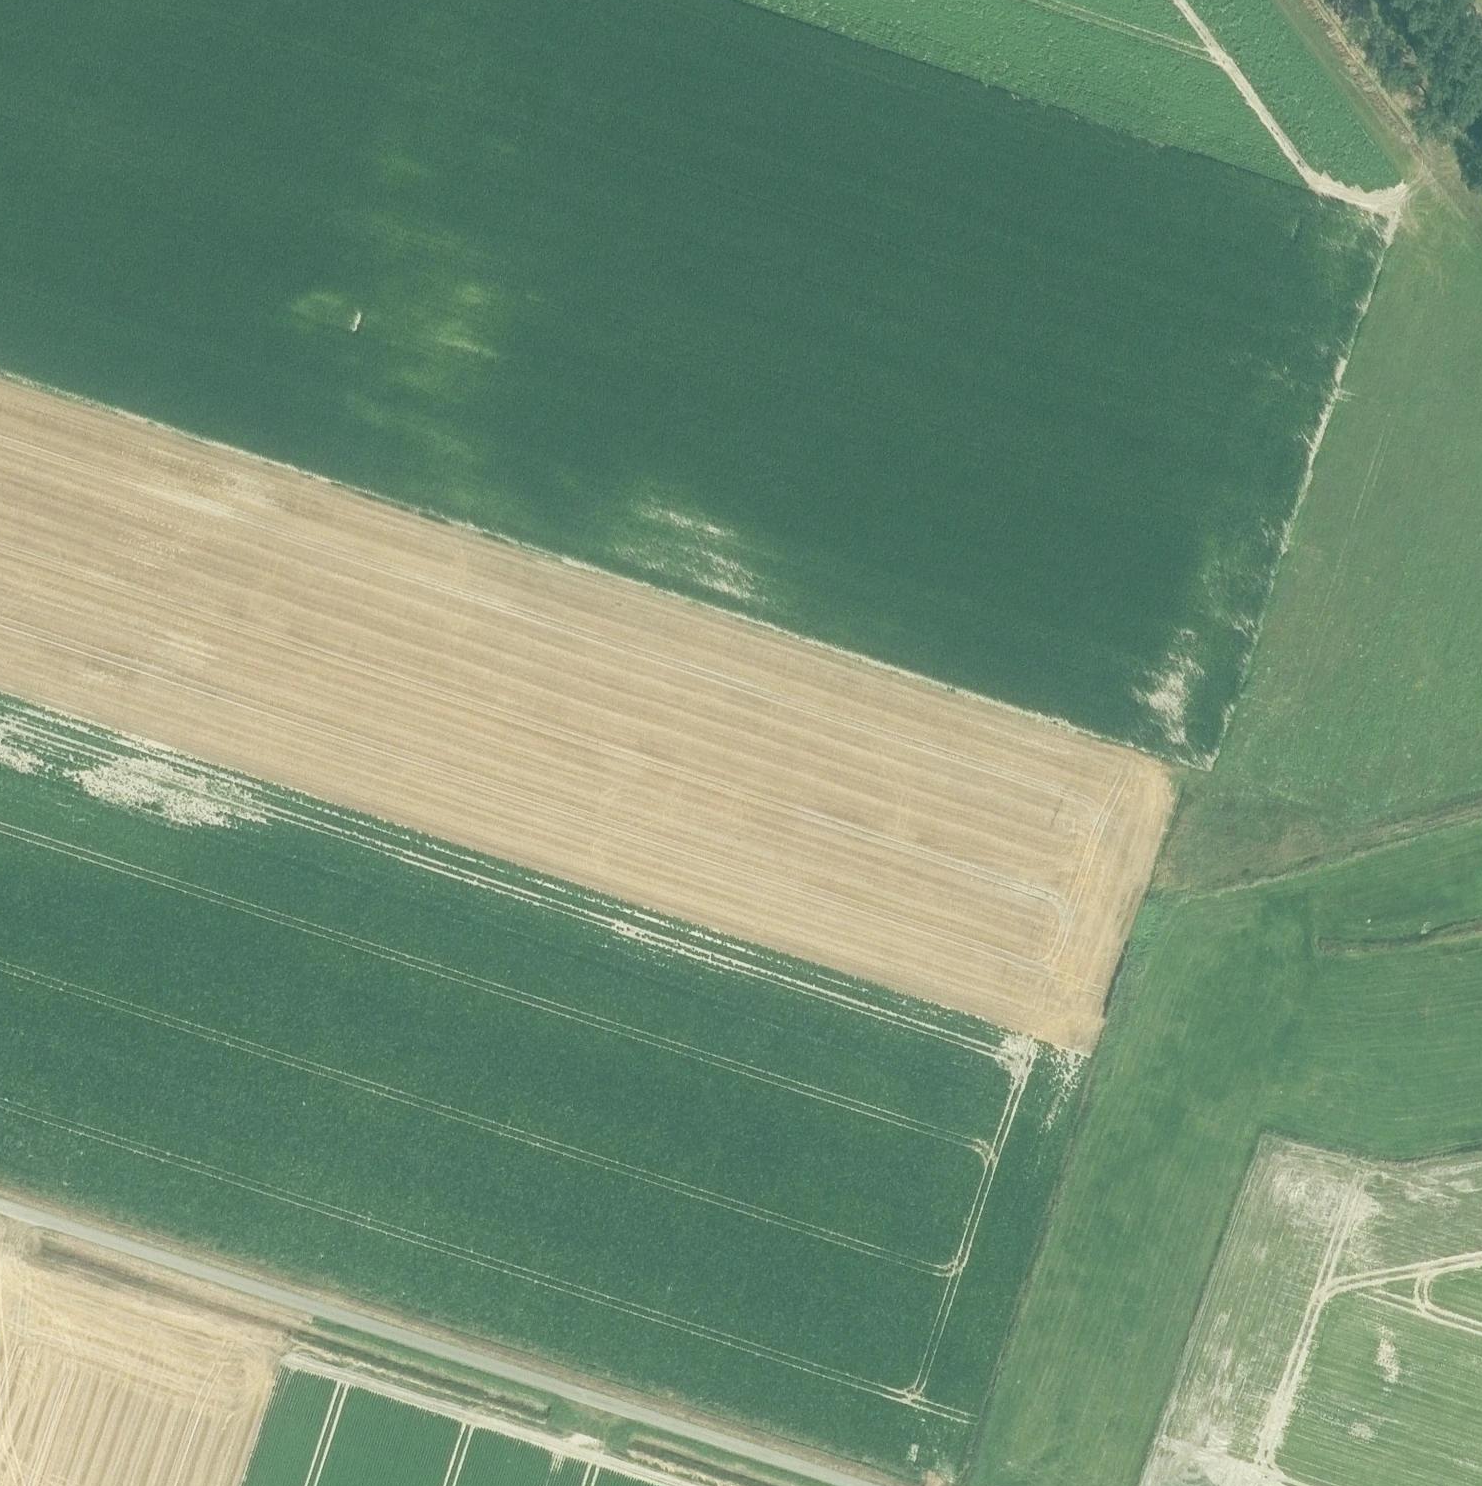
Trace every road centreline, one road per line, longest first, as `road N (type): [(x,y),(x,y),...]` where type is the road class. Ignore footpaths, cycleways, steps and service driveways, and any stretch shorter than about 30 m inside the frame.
road 1 (unclassified): [(874,1485),(0,1203)]

